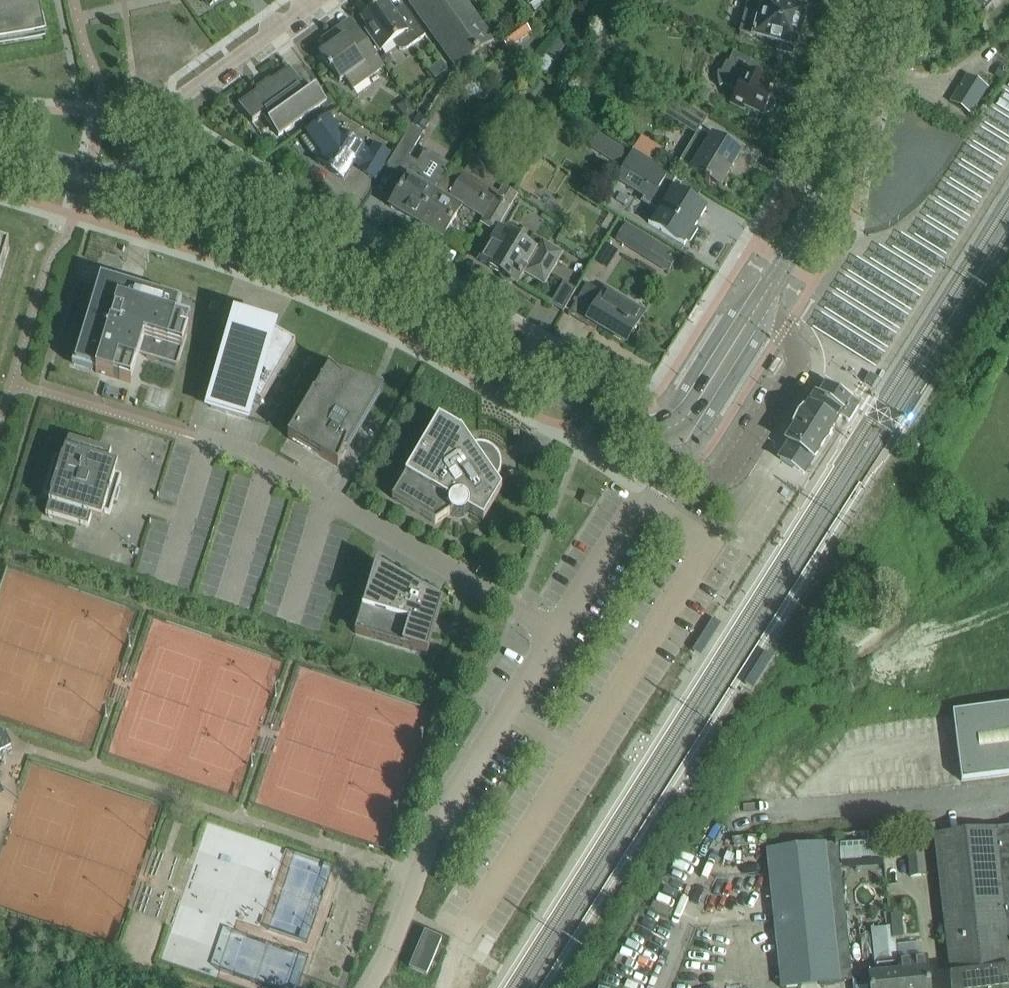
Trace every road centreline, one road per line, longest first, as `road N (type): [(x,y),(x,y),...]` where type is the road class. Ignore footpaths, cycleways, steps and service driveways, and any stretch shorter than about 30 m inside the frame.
road 1 (tertiary): [(661,434),(698,401),(829,185),(875,0)]
road 2 (residential): [(552,632),(316,487),(186,436)]
road 3 (residential): [(552,632),(430,836),(364,987)]
road 4 (tertiary): [(596,411),(396,296),(293,250)]
road 5 (residential): [(139,181),(157,120),(175,95),(304,0)]
road 6 (residential): [(661,434),(675,469),(650,504),(627,516),(552,632)]
road 7 (tertiary): [(293,250),(139,181)]
road 8 (tertiary): [(132,206),(293,250)]
road 9 (tertiary): [(139,181),(0,150)]
road 10 (tertiary): [(0,165),(132,206)]

